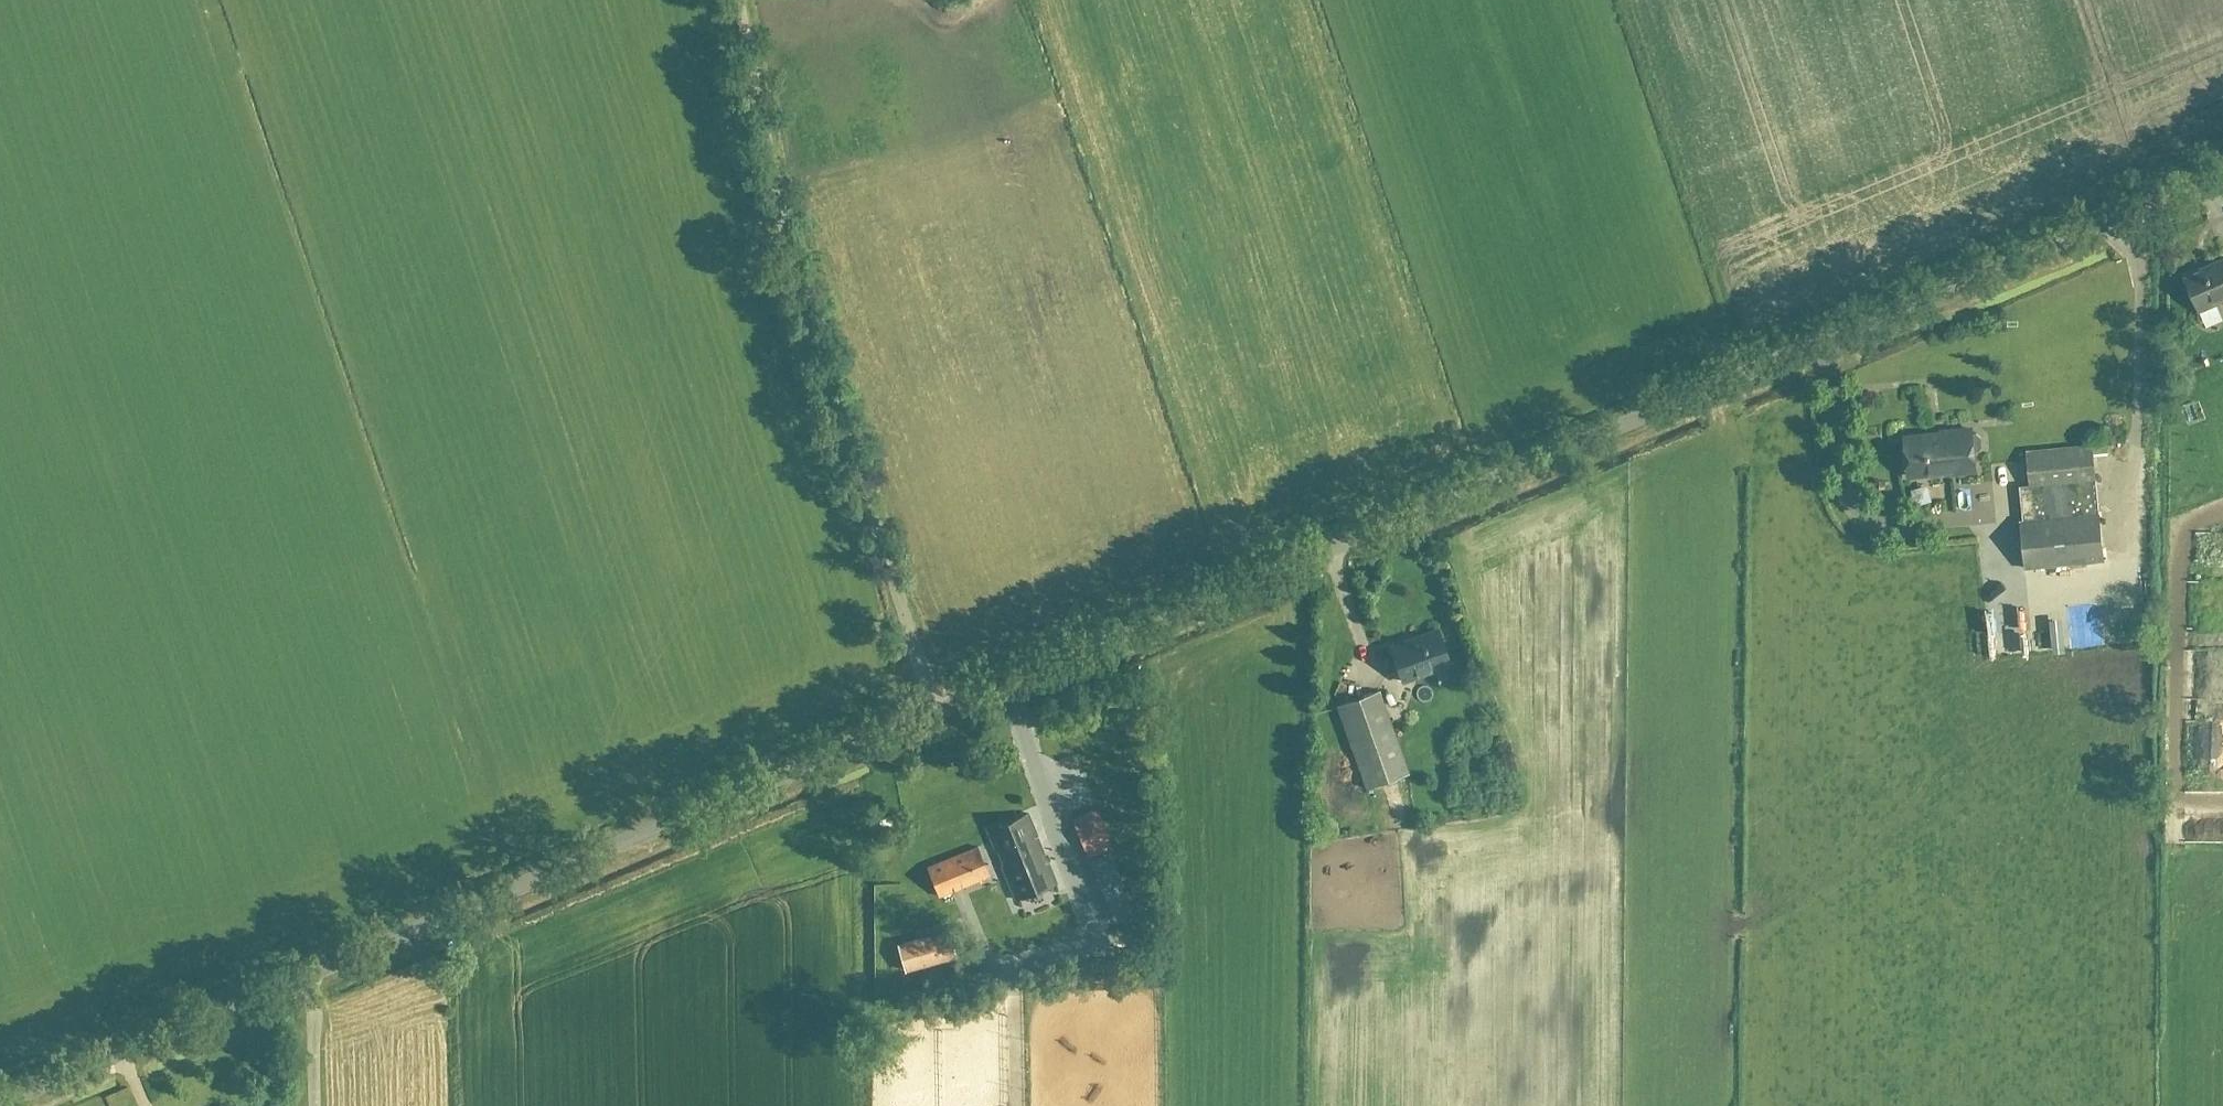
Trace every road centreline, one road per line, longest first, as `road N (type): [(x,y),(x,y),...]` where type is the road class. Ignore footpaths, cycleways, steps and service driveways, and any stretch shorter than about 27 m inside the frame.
road 1 (residential): [(0,1105),(2222,179)]

